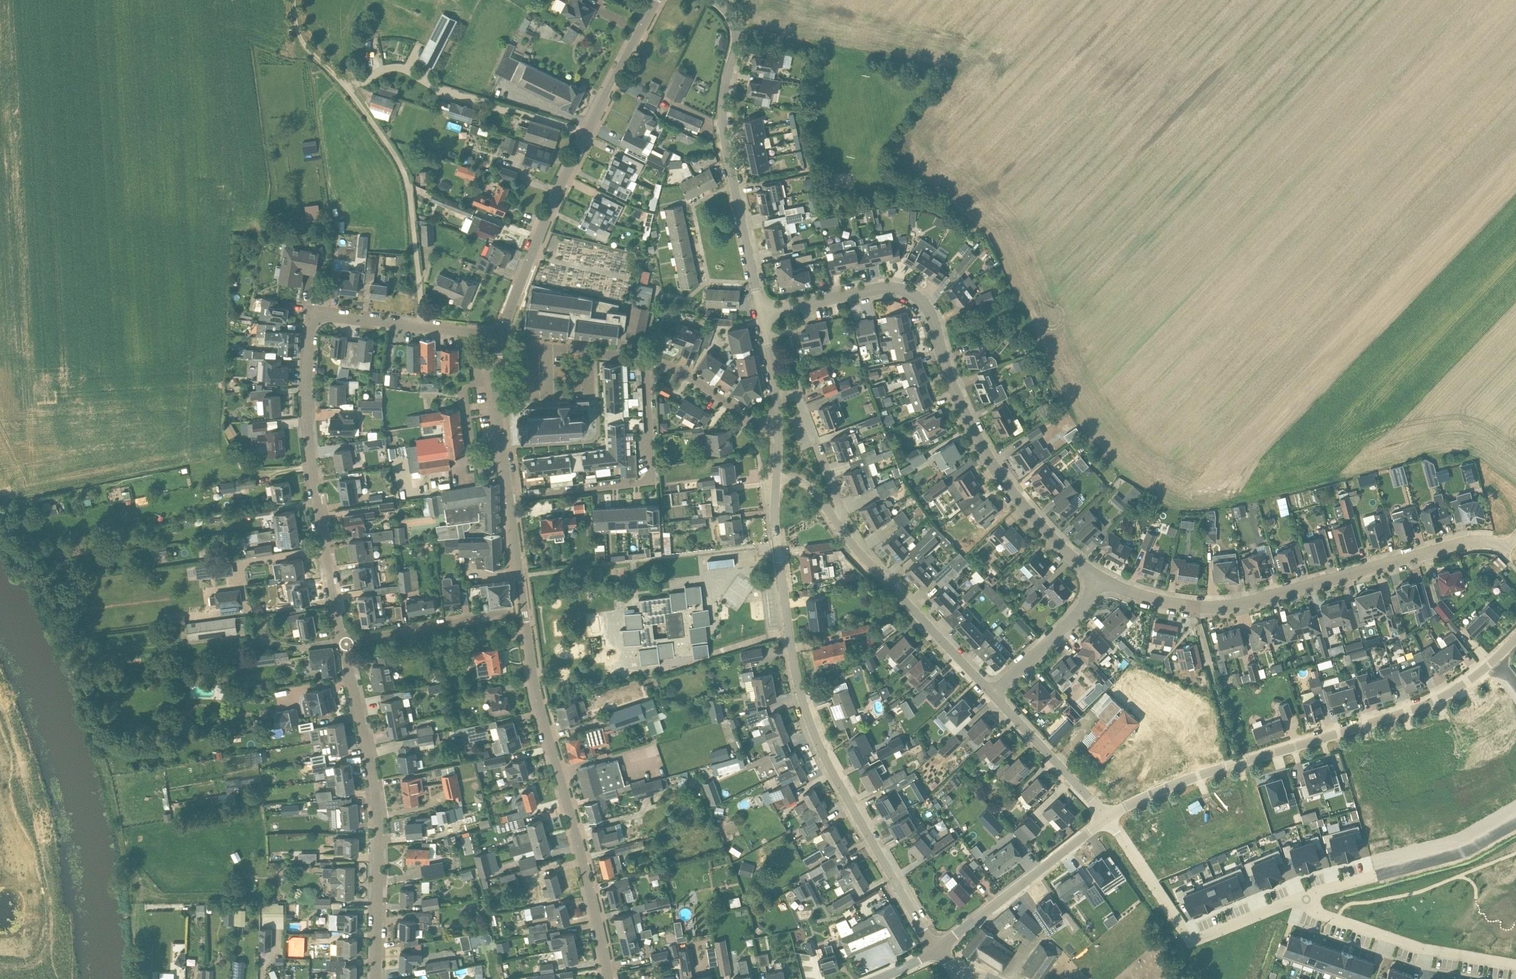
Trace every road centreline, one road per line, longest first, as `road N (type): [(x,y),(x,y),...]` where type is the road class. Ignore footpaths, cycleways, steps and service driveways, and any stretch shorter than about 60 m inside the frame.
road 1 (residential): [(935,950),(830,768),(801,697),(779,562),(777,476)]
road 2 (residential): [(762,313),(882,287),(921,299),(957,396),(1008,486),(1100,578)]
road 3 (tertiary): [(609,978),(535,683),(509,498)]
road 4 (residential): [(1100,578),(1164,601),(1222,607),(1471,542),(1502,554),(1515,539)]
road 5 (unclassified): [(1105,817),(1178,783),(1439,701),(1497,663)]
road 6 (tertiary): [(499,338),(555,196),(657,0)]
road 7 (track): [(420,327),(402,163),(343,81),(300,39),(293,0)]
road 8 (residential): [(376,978),(377,807),(344,643)]
road 9 (residential): [(762,313),(722,120),(735,29),(711,0)]
road 10 (residential): [(344,643),(306,413),(316,321)]
road 11 (residential): [(1105,817),(1190,940),(1306,896)]
road 12 (residential): [(509,498),(651,481),(644,357)]
road 13 (residential): [(992,695),(838,525)]
road 14 (residential): [(1306,896),(1319,914),(1419,947),(1515,964)]
road 15 (unclassified): [(935,950),(1105,817)]
road 16 (residential): [(499,338),(330,316),(316,321)]
road 17 (residential): [(1105,817),(992,695)]
road 18 (residential): [(838,525),(847,518),(798,395),(777,396)]
road 19 (residential): [(344,643),(505,613)]
road 20 (tertiary): [(509,498),(497,408),(499,338)]
road 21 (residential): [(992,695),(1080,612),(1100,578)]
road 22 (residential): [(1515,822),(1466,851),(1372,877)]
road 23 (residential): [(777,419),(746,416),(680,370),(644,357)]
road 24 (residential): [(644,357),(499,338)]
road 25 (track): [(865,55),(735,29)]

